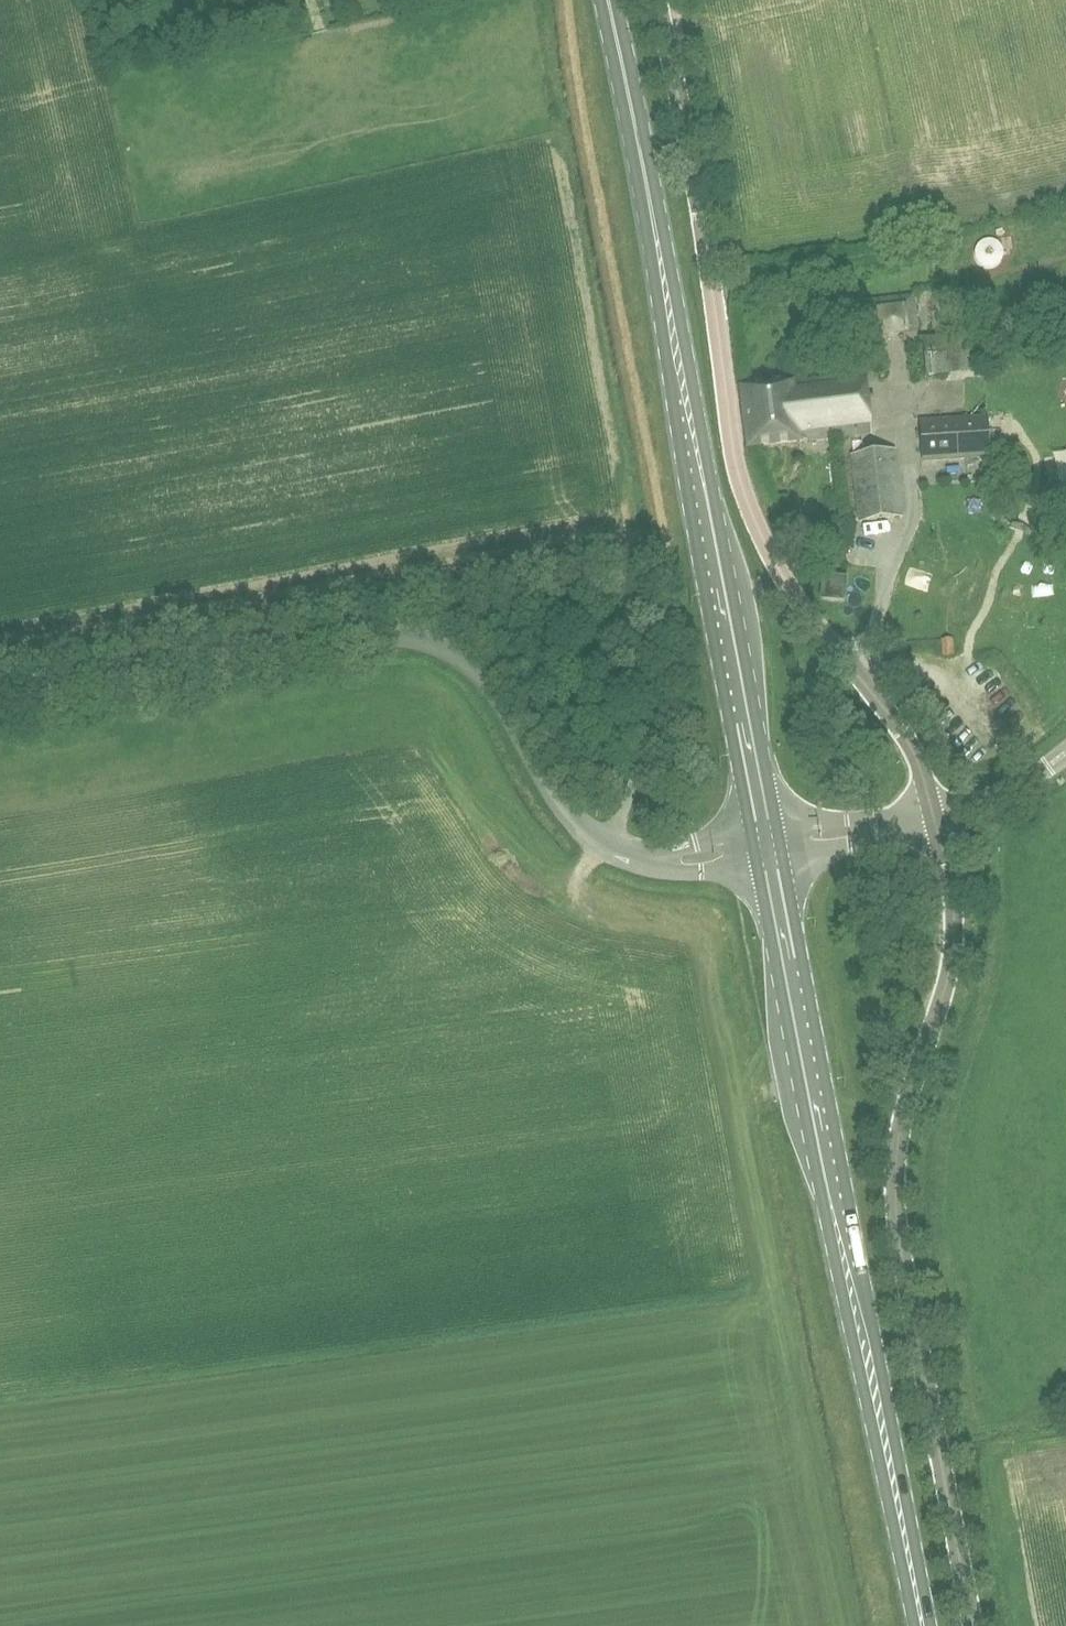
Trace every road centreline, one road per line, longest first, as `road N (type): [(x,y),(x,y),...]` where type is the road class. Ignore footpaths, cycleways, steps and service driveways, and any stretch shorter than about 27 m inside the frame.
road 1 (unclassified): [(936,819),(910,749),(784,580),(745,499),(659,0)]
road 2 (primary): [(765,849),(700,460),(606,0)]
road 3 (unclassified): [(972,1625),(894,1212),(897,1132),(952,940),(949,869),(936,819)]
road 4 (primary): [(920,1625),(765,849)]
road 5 (residential): [(591,842),(479,841),(414,759),(296,744),(0,796)]
road 6 (unclassified): [(765,849),(936,819)]
road 7 (unclassified): [(936,819),(1065,751)]

